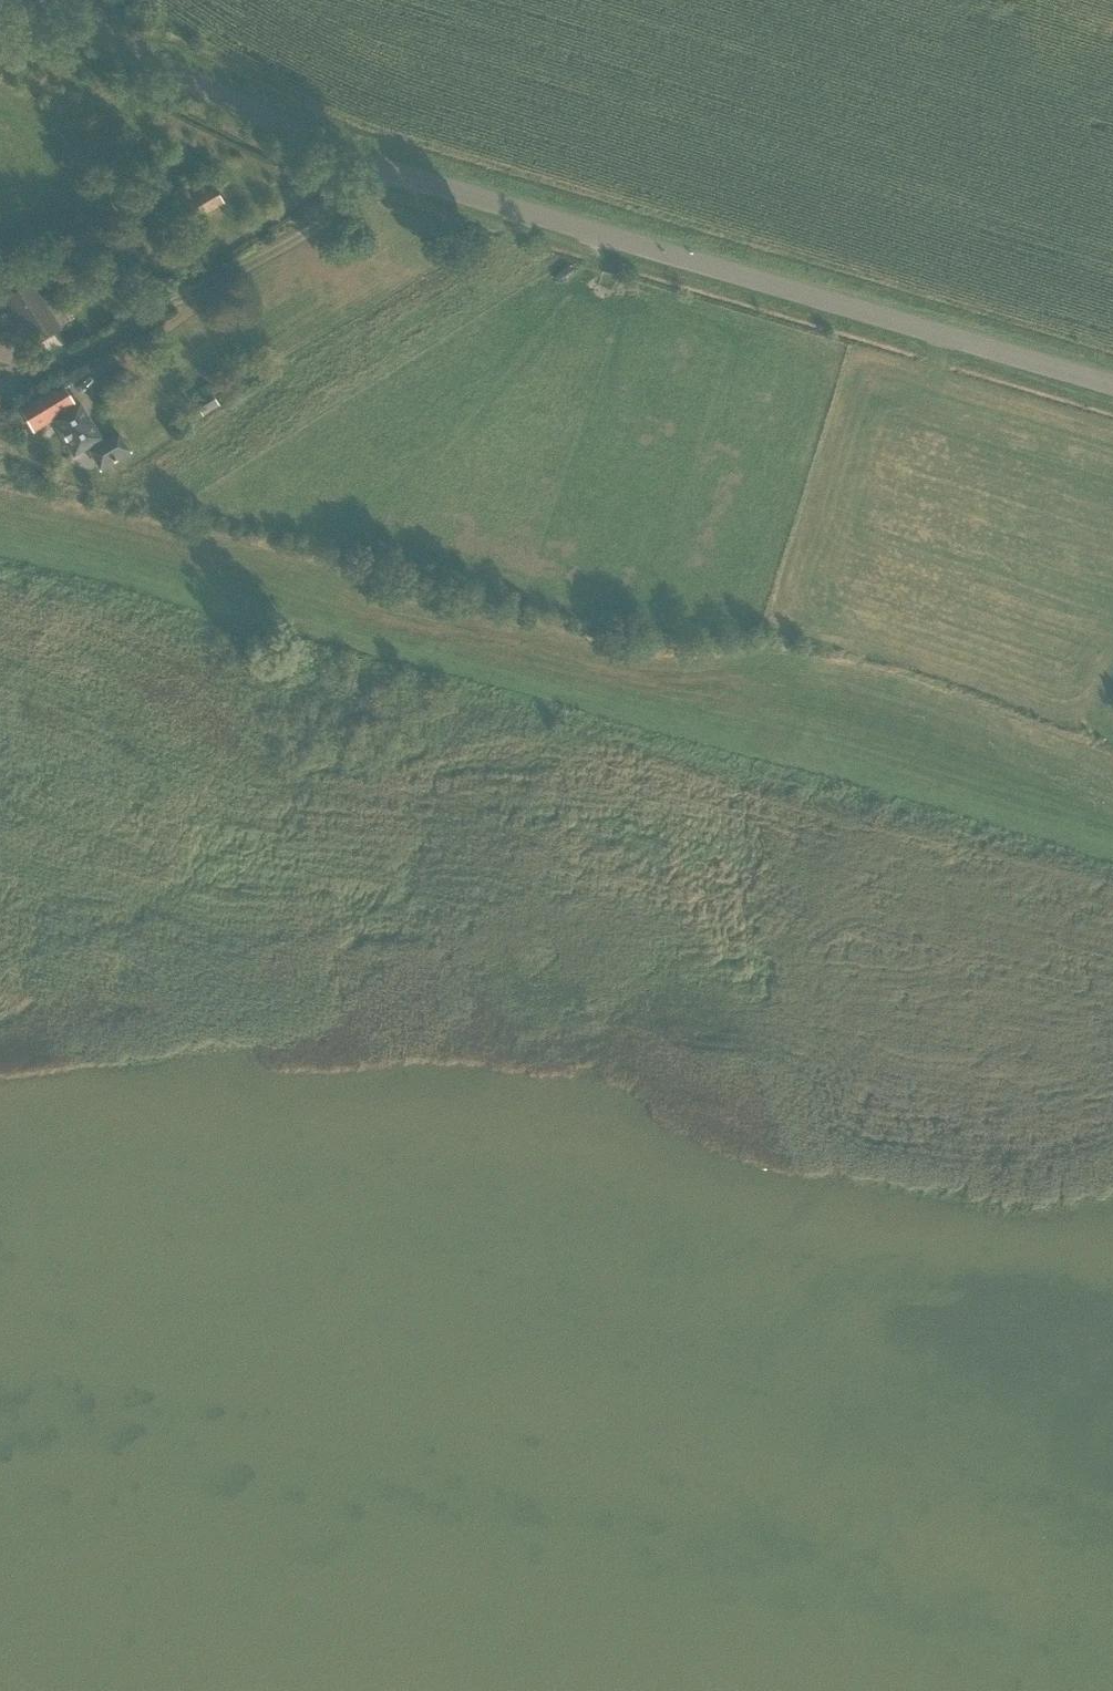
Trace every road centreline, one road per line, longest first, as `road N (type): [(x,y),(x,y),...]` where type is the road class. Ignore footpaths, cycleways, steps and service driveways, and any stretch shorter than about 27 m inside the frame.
road 1 (tertiary): [(1112,385),(354,158),(220,95),(49,0)]

